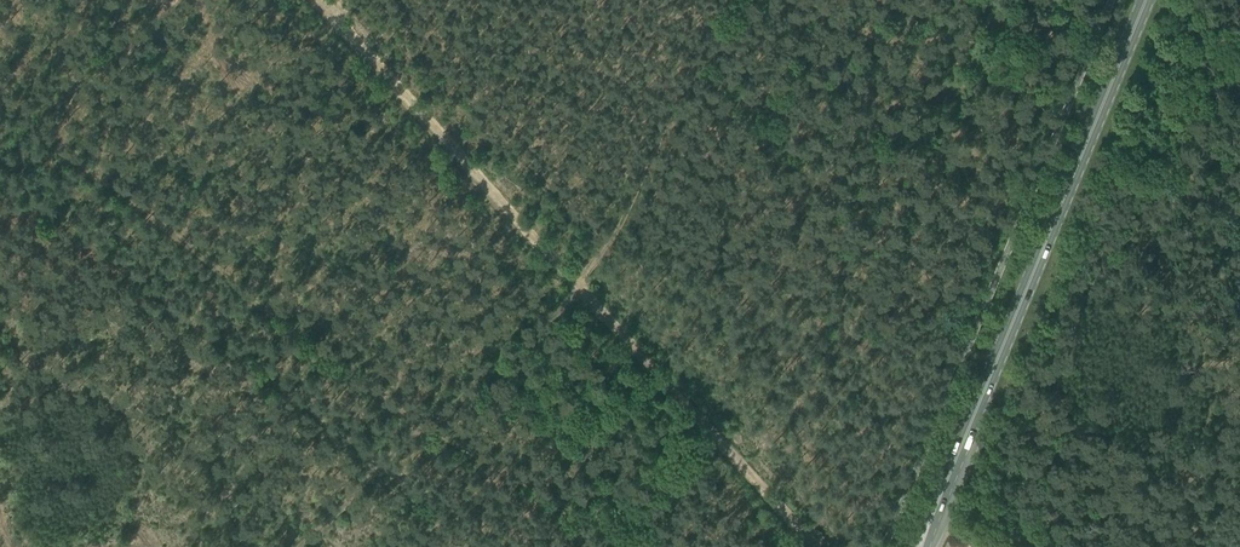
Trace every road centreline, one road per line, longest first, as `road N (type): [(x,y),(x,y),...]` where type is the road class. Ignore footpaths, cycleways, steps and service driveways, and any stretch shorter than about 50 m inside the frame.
road 1 (primary): [(929,523),(1145,0)]
road 2 (track): [(578,287),(728,0)]
road 3 (track): [(578,287),(568,304),(415,424)]
road 4 (track): [(297,546),(415,424)]

